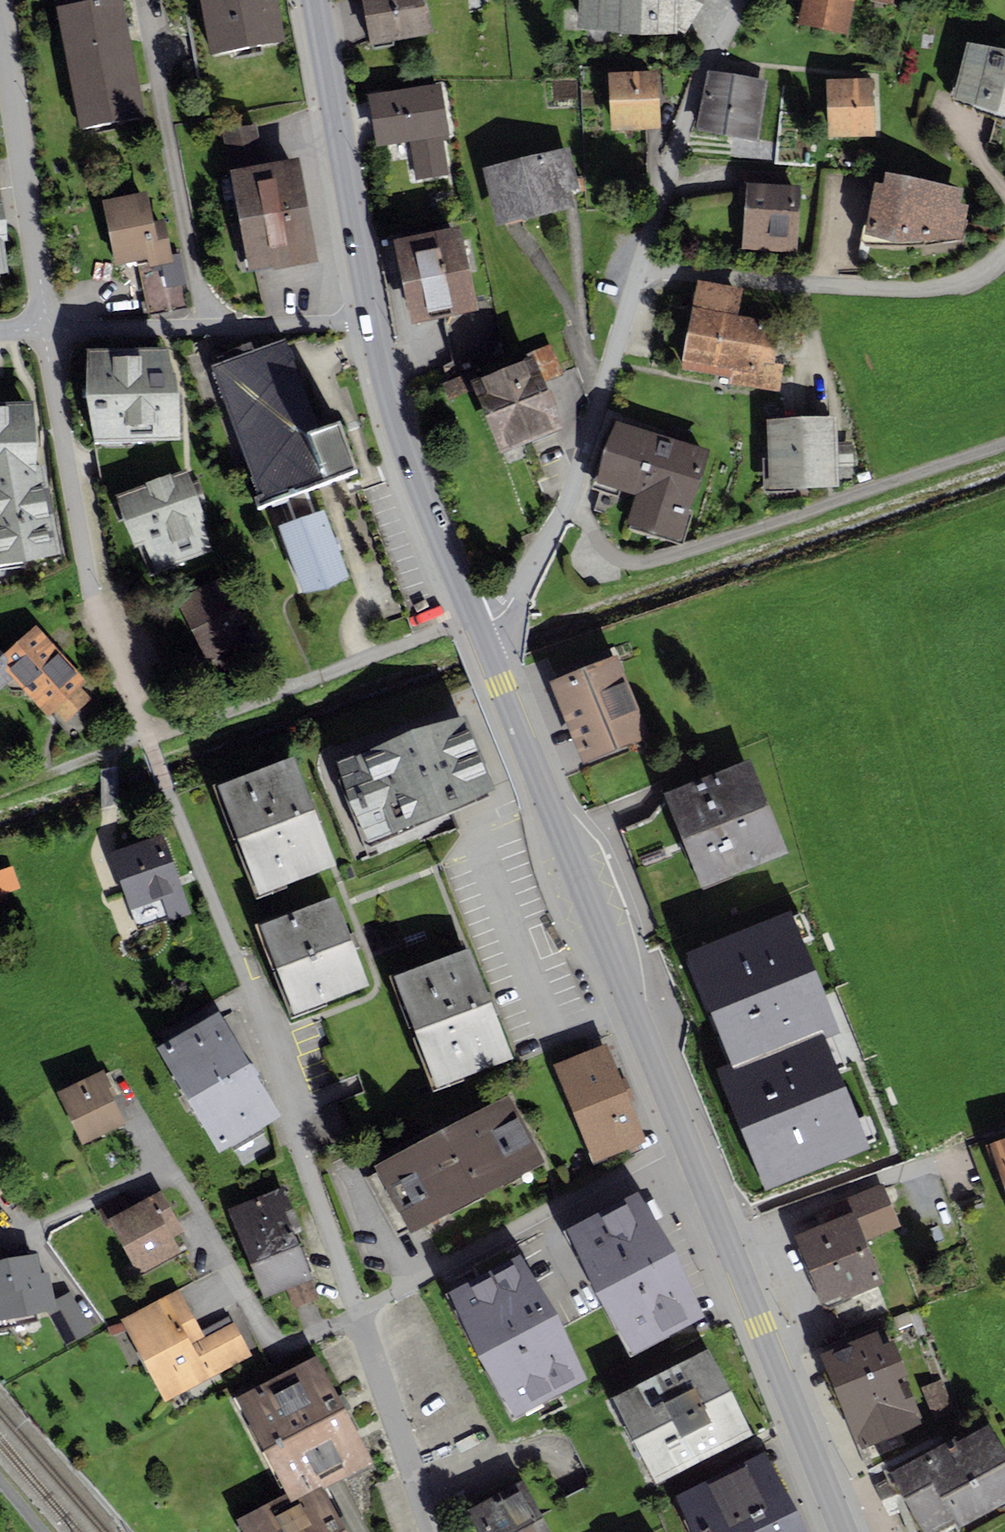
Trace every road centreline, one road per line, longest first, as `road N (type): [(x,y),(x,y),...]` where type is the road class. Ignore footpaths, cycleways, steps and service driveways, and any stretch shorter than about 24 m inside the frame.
road 1 (tertiary): [(684,1139),(477,626)]
road 2 (residential): [(356,1313),(296,1341),(270,1338),(168,1170),(19,1241)]
road 3 (tertiary): [(843,1531),(684,1139)]
road 4 (residential): [(146,739),(91,595),(46,330)]
road 5 (residential): [(477,626),(506,610),(565,510),(642,265)]
road 6 (residential): [(642,265),(900,290),(973,280),(1004,251)]
road 7 (residential): [(684,1139),(356,1313)]
road 8 (residential): [(356,1313),(247,982)]
road 9 (residential): [(372,319),(46,330)]
road 10 (tertiary): [(477,626),(422,496),(372,319)]
road 11 (tertiary): [(372,319),(314,0)]
road 12 (residential): [(46,330),(0,16)]
road 13 (residential): [(642,265),(694,93),(741,0)]
road 14 (residential): [(432,1531),(356,1313)]
road 15 (track): [(146,739),(107,754),(111,820),(98,854),(120,923)]
road 16 (track): [(146,739),(325,675)]

